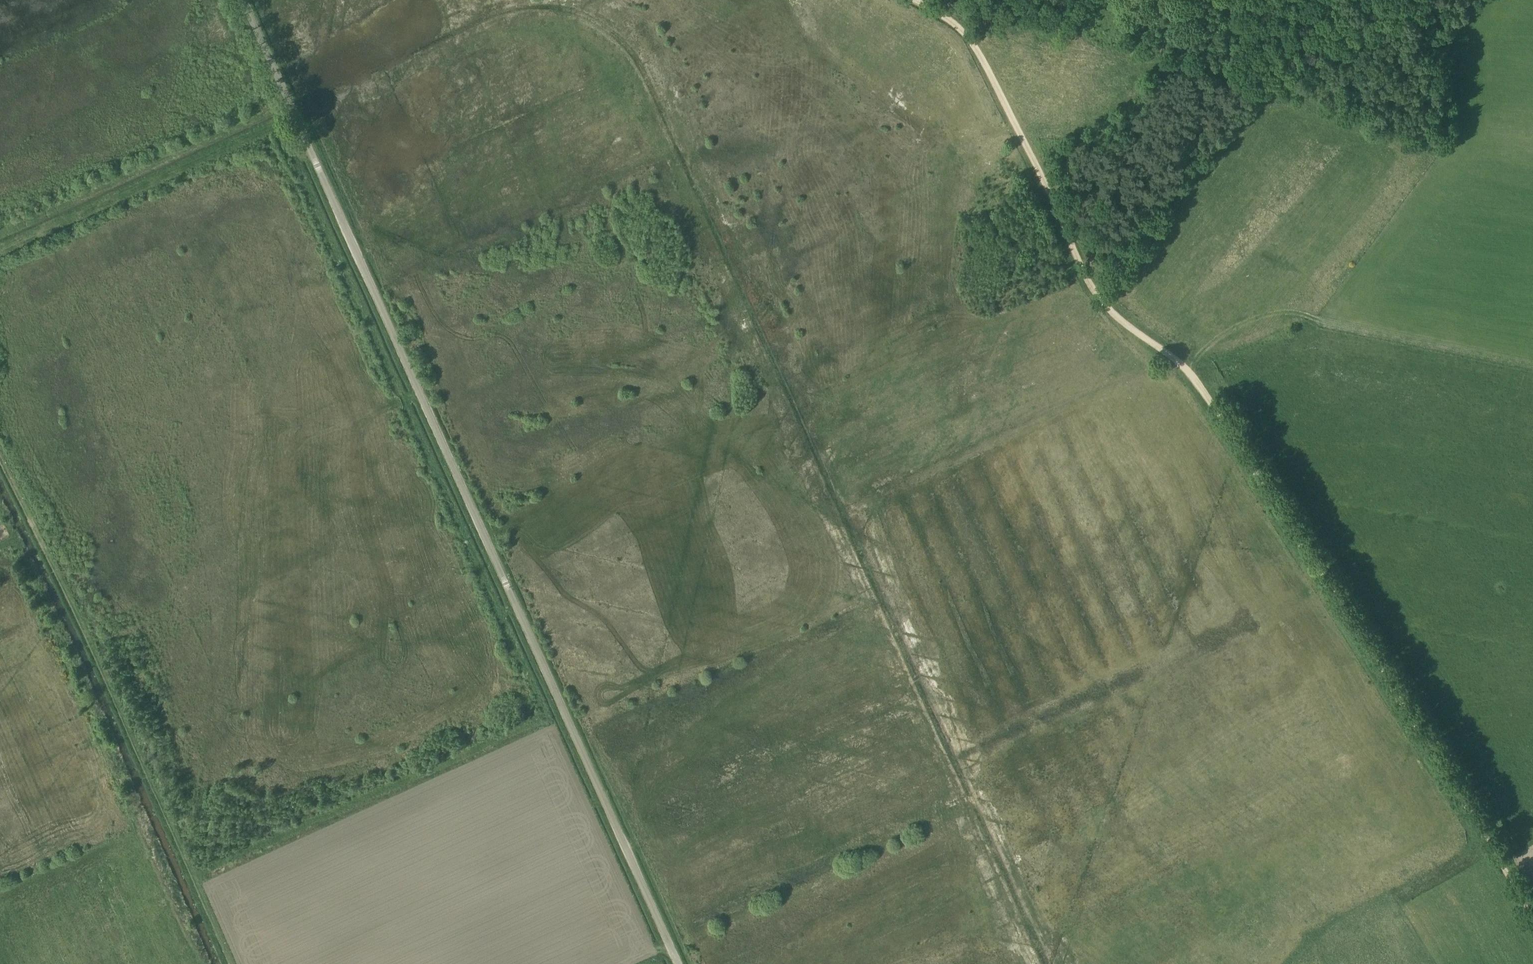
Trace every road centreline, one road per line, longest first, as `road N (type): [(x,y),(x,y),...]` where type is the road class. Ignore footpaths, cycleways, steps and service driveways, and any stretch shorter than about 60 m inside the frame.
road 1 (track): [(1532,910),(1231,429),(1197,382),(1120,318),(1094,280),(989,58),(972,34),(913,0)]
road 2 (unclassified): [(680,963),(241,0)]

